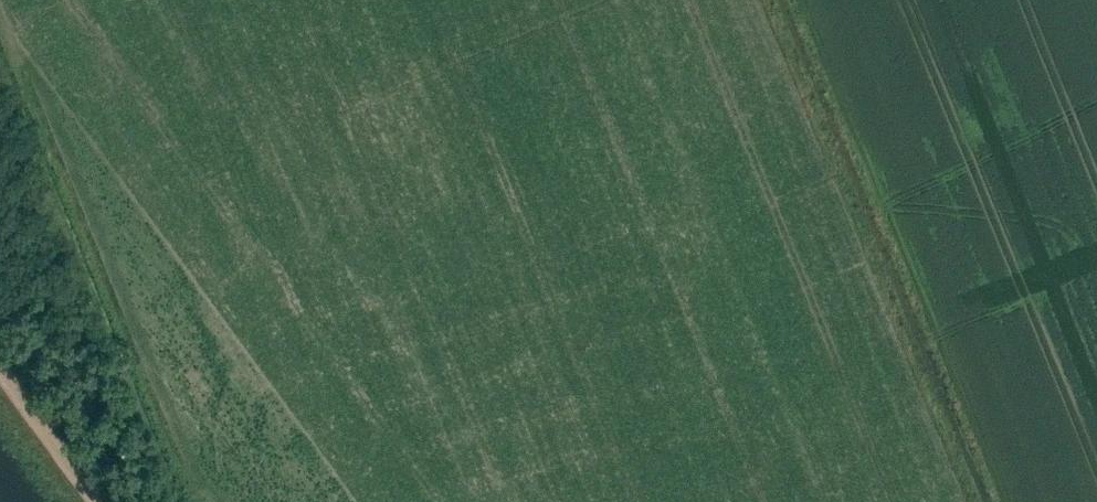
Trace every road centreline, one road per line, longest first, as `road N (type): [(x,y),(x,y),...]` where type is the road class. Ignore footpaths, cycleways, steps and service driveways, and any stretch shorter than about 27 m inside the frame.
road 1 (track): [(0,374),(94,501)]

